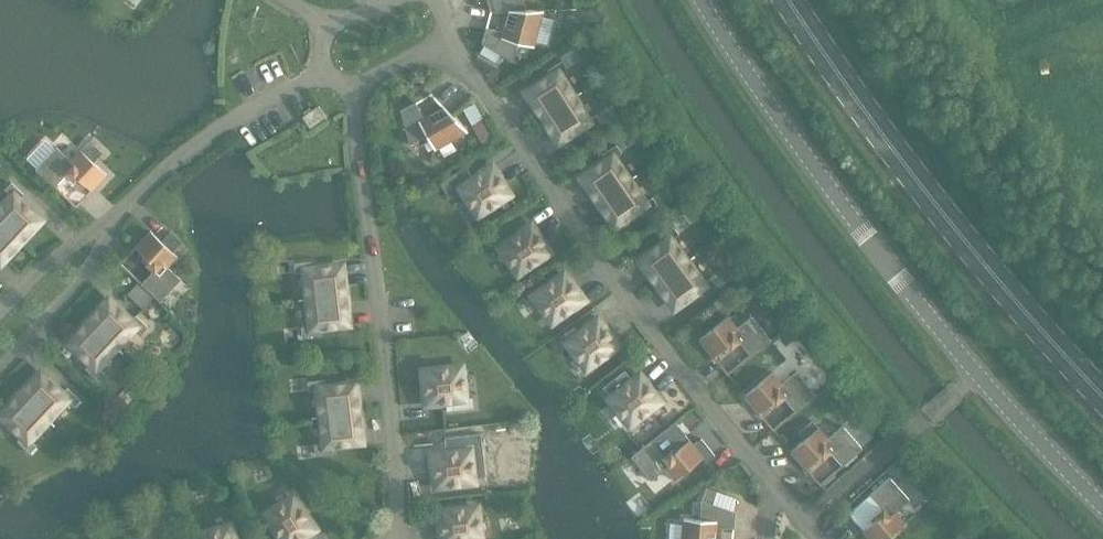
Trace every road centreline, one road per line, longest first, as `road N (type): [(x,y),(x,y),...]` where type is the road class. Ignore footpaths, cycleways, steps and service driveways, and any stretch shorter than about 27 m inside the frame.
road 1 (unclassified): [(1102,505),(978,374),(879,252),(704,0)]
road 2 (residential): [(453,37),(693,383),(818,538)]
road 3 (secondary): [(1102,396),(920,184),(789,0)]
road 4 (residential): [(398,538),(353,90)]
road 5 (residential): [(318,65),(105,213)]
road 6 (residential): [(0,372),(67,305),(105,213)]
road 7 (residential): [(105,213),(0,299)]

